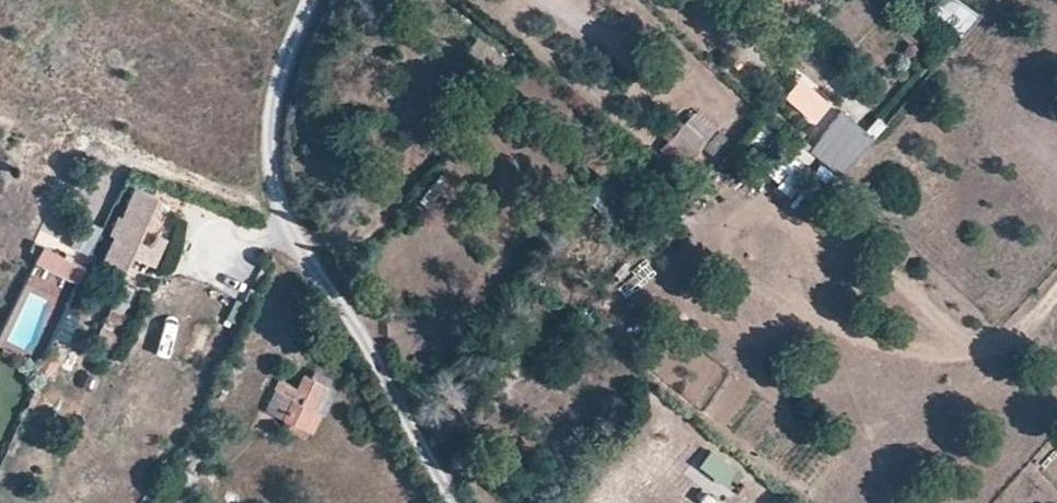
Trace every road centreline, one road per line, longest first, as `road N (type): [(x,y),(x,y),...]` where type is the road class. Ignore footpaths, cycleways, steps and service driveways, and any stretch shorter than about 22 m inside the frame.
road 1 (track): [(314,0),(273,91),(280,199),(454,502)]

